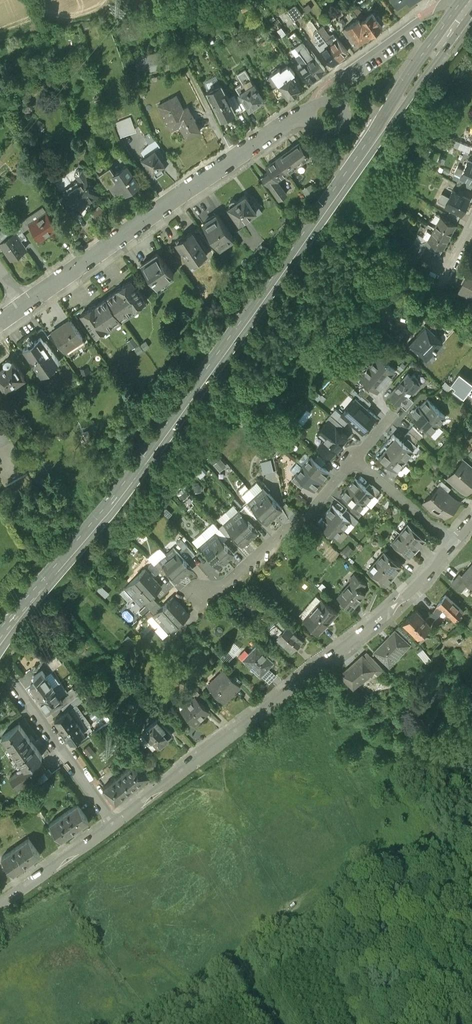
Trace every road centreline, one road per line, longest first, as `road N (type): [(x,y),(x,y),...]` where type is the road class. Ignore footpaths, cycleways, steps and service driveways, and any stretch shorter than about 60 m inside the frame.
road 1 (primary): [(0,641),(151,455),(465,18)]
road 2 (residential): [(112,831),(344,651),(453,547)]
road 3 (residential): [(22,308),(299,120)]
road 4 (residential): [(357,462),(303,522),(202,597)]
road 5 (residential): [(112,831),(13,690)]
road 6 (residential): [(346,77),(440,12),(465,18)]
road 7 (residential): [(0,910),(112,831)]
road 8 (residential): [(357,462),(453,547)]

